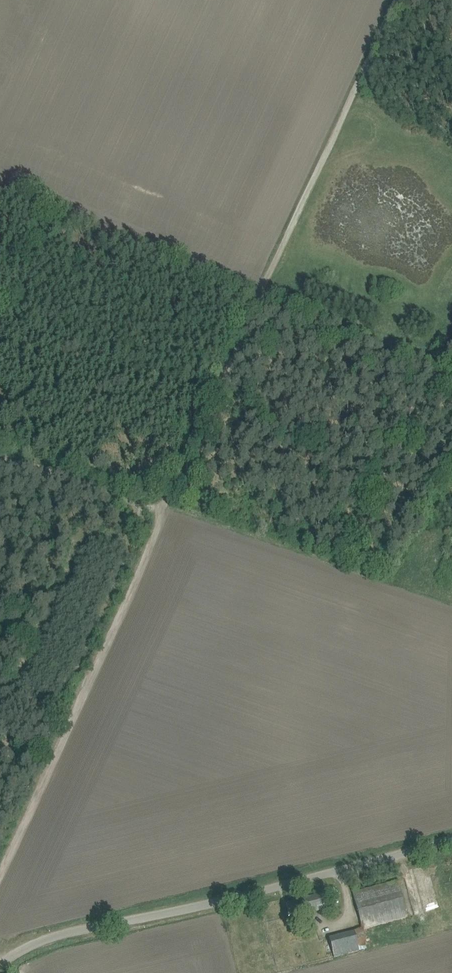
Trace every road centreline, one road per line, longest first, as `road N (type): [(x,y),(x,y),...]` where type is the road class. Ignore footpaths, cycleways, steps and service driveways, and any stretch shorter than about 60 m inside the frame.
road 1 (track): [(50,763),(397,0)]
road 2 (unclassified): [(451,841),(54,939),(0,968)]
road 3 (unclassified): [(164,512),(0,457)]

